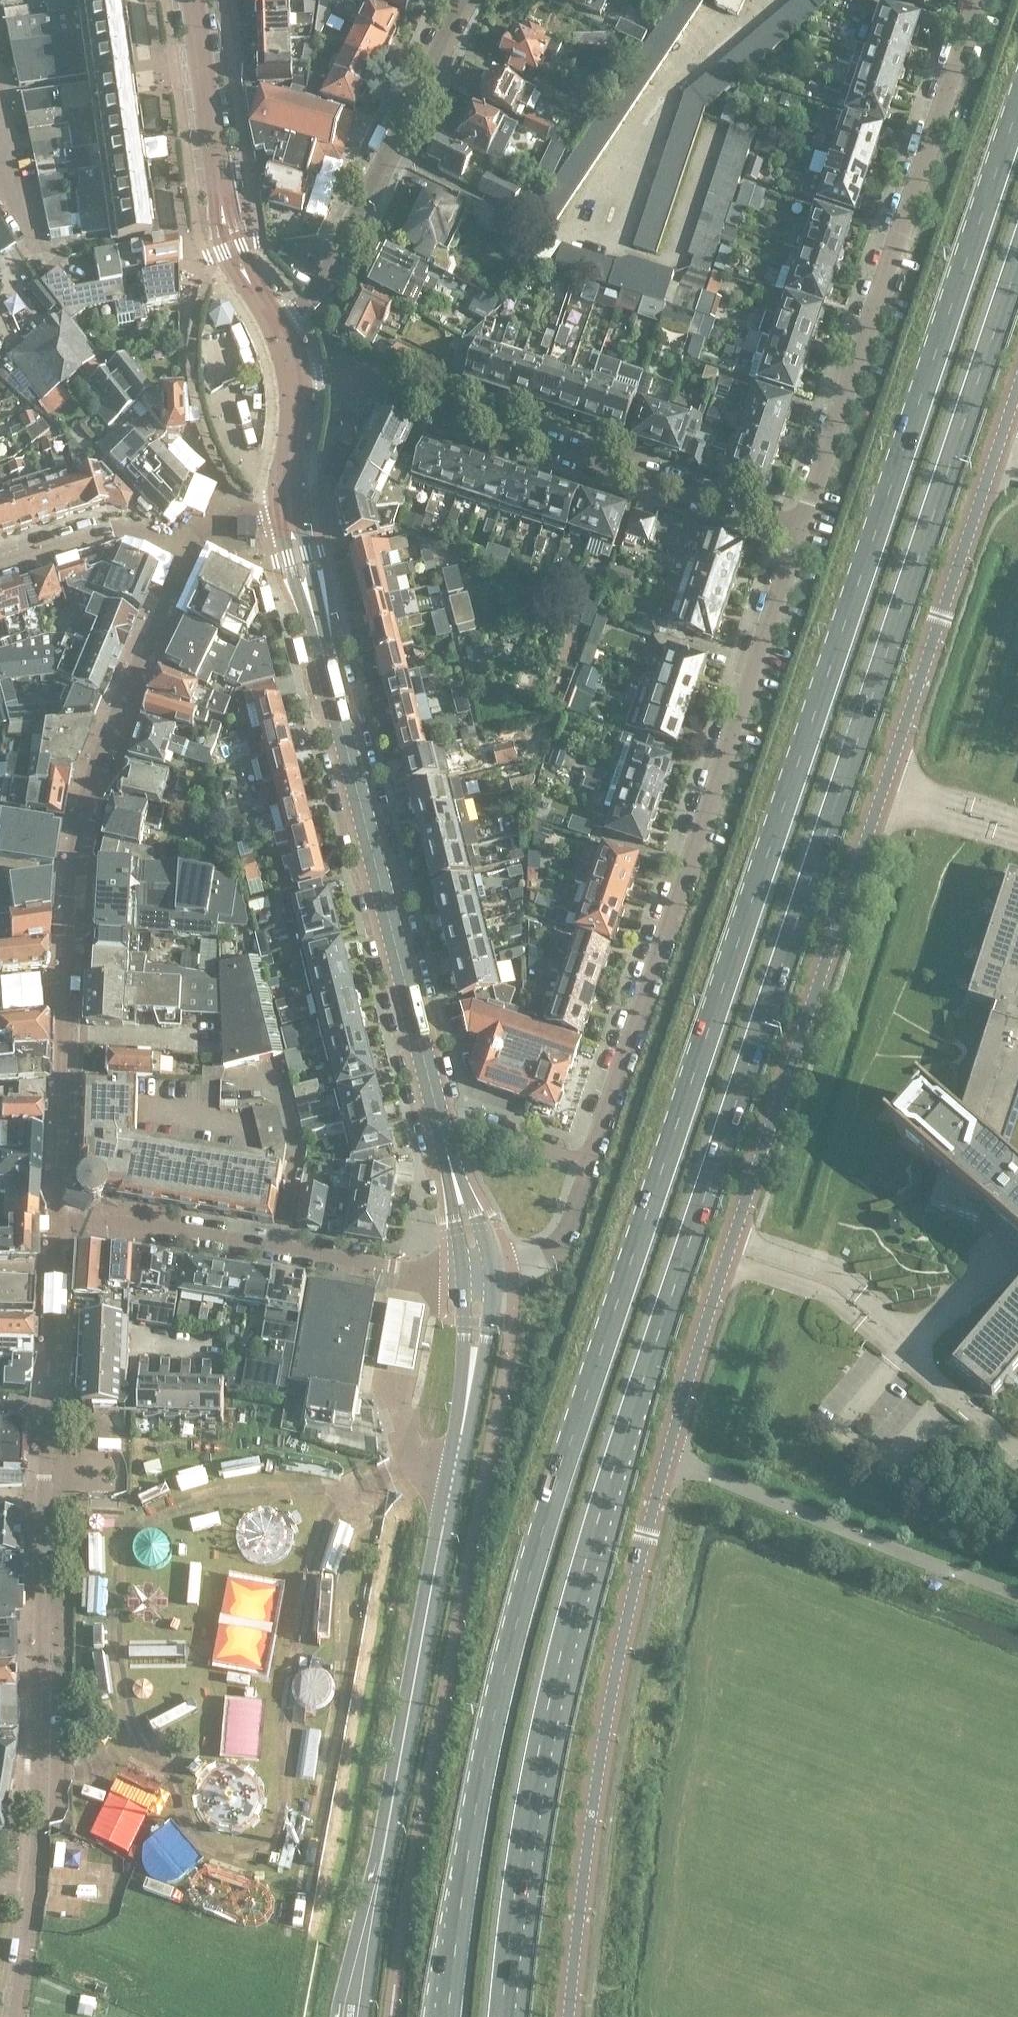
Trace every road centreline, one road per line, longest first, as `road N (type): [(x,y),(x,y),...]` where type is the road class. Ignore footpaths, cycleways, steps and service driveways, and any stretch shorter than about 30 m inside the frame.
road 1 (primary): [(1017,103),(544,1525),(485,1748),(445,2016)]
road 2 (primary): [(500,2016),(543,1724),(596,1531),(1017,255)]
road 3 (tertiary): [(570,2016),(617,1691),(671,1463),(998,453)]
road 4 (secondary): [(357,2016),(464,1418),(477,1275)]
road 5 (residential): [(54,1271),(38,1826),(15,2016)]
road 6 (residential): [(587,1159),(798,529)]
road 7 (secondary): [(435,1109),(288,510)]
road 8 (residential): [(798,529),(974,0)]
road 9 (residential): [(798,529),(319,376),(296,377)]
road 10 (residential): [(182,547),(83,804),(63,998)]
road 11 (residential): [(477,1275),(55,1218)]
road 12 (residential): [(278,326),(317,288),(466,0)]
road 13 (secondary): [(278,326),(253,292),(223,215),(193,0)]
road 14 (residential): [(63,998),(55,1218)]
road 15 (residential): [(0,564),(121,526),(182,547)]
road 16 (residential): [(477,1275),(528,1262),(556,1243),(587,1159)]
road 17 (secondary): [(477,1275),(435,1109)]
road 18 (residential): [(587,1159),(435,1109)]
road 19 (secondary): [(288,510),(296,377)]

